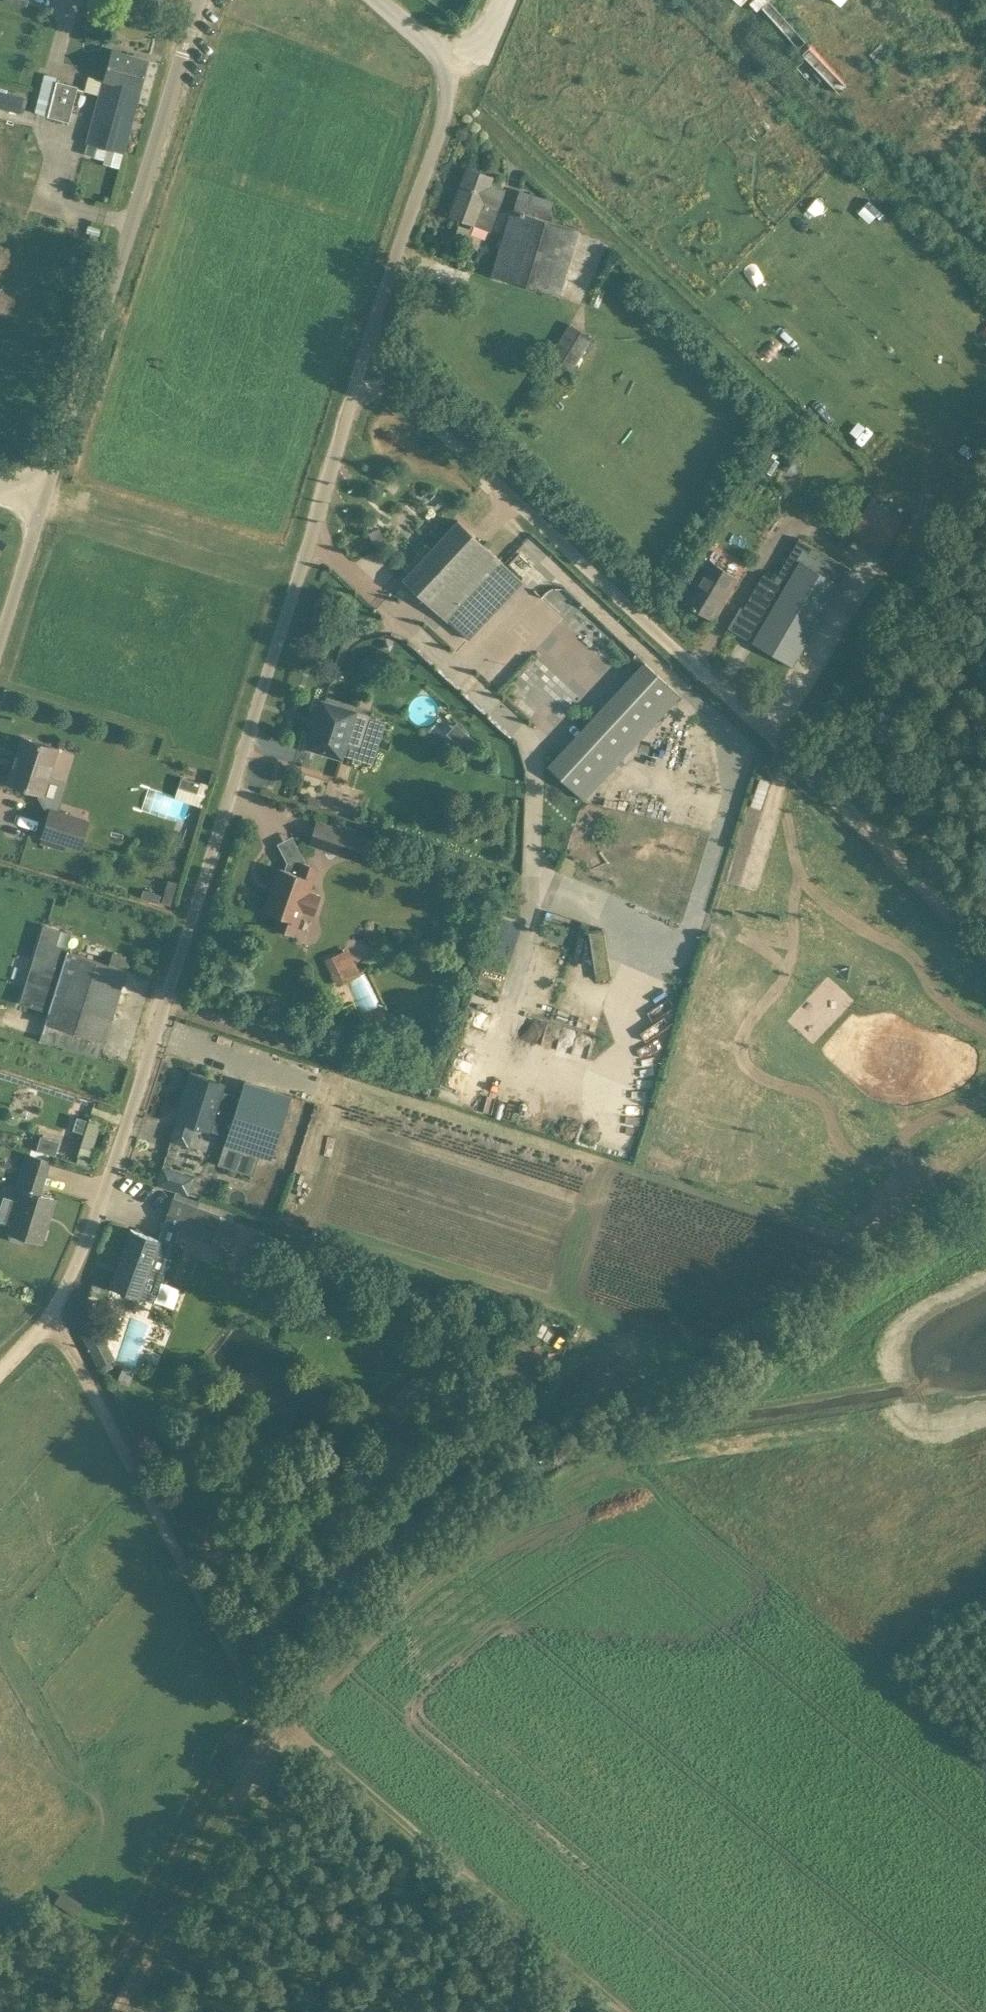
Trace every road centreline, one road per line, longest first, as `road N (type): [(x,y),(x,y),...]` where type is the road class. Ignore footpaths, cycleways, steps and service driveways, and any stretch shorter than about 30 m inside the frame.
road 1 (unclassified): [(0,1376),(65,1304),(154,1053),(365,362)]
road 2 (track): [(628,2011),(398,1805),(289,1726),(242,1676),(54,1320)]
road 3 (unclassified): [(789,759),(365,362)]
road 4 (unclassified): [(52,471),(200,0)]
road 5 (unclassified): [(365,362),(450,92),(440,60),(380,0)]
road 6 (track): [(985,943),(789,759)]
road 7 (unclassified): [(0,640),(52,471)]

